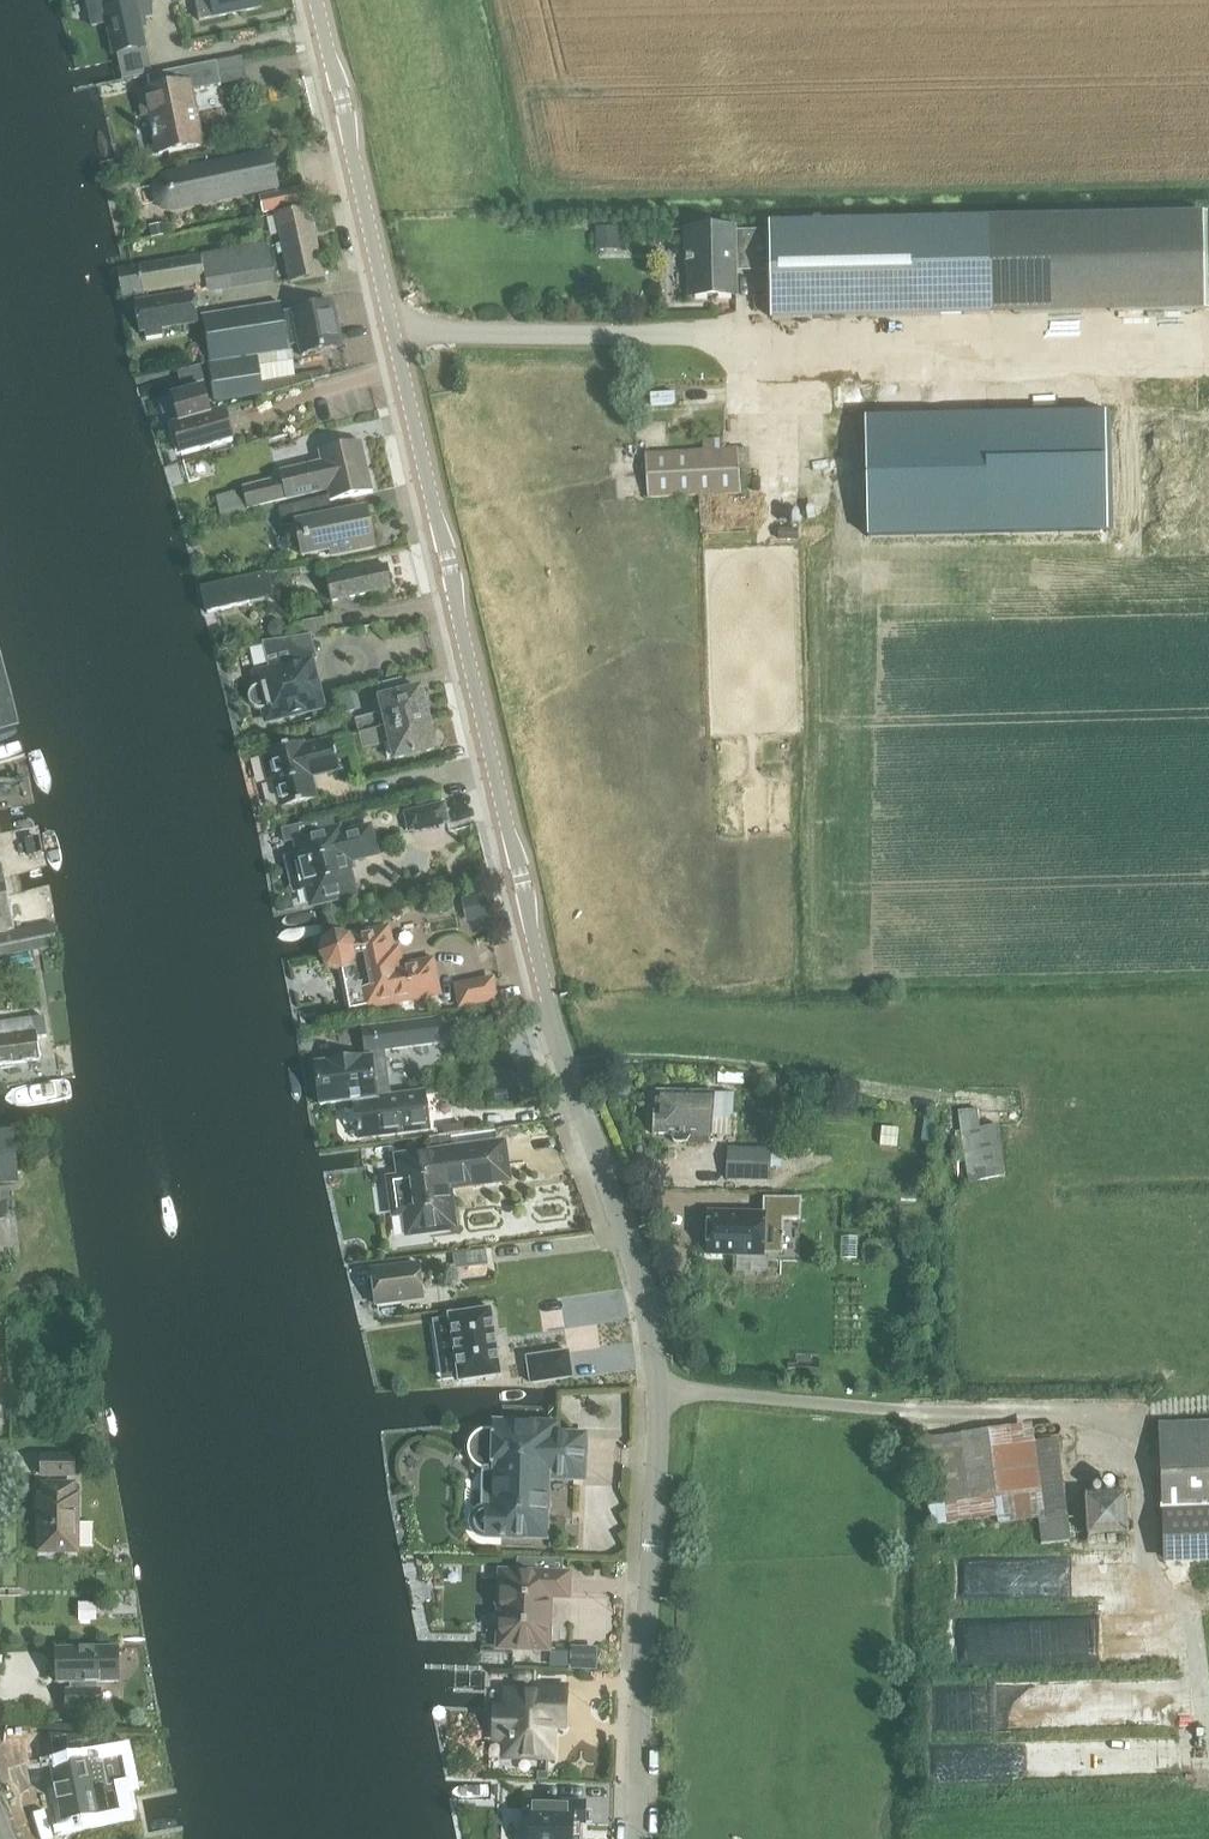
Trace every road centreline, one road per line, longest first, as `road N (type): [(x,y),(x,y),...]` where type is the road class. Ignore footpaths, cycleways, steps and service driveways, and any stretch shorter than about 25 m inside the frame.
road 1 (unclassified): [(642,1838),(659,1359),(635,1245),(548,997),(316,0)]

